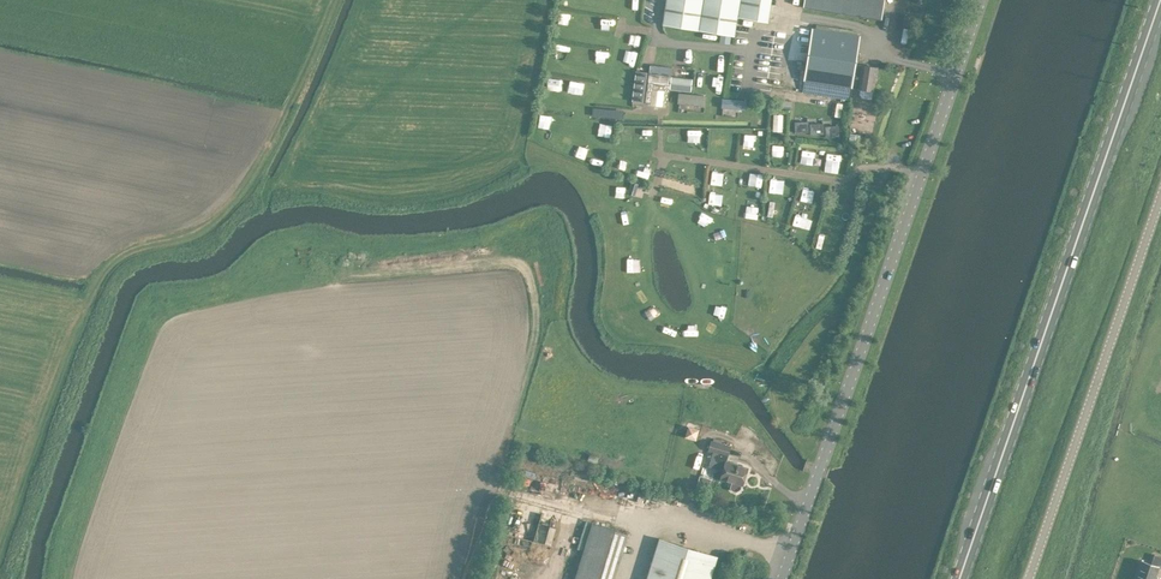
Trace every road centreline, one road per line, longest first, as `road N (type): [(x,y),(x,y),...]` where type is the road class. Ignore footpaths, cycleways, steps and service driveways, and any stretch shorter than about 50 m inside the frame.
road 1 (primary): [(958,578),(1160,0)]
road 2 (tertiary): [(780,578),(979,0)]
road 3 (unclassified): [(1029,578),(1160,192)]

